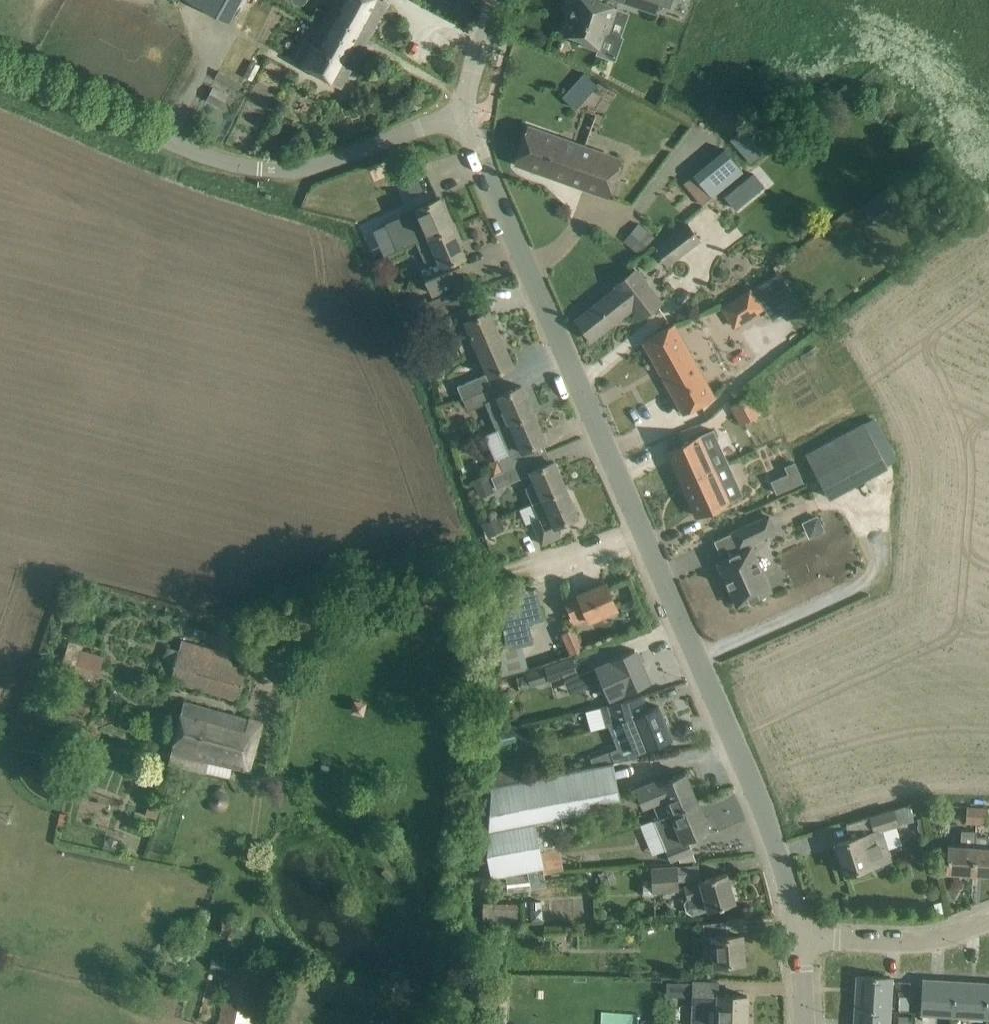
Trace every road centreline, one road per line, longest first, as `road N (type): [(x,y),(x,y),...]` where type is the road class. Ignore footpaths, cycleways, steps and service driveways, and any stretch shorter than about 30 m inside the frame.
road 1 (unclassified): [(803,923),(775,817),(641,532),(460,112)]
road 2 (unclassified): [(460,112),(315,165),(252,166),(193,151),(0,71)]
road 3 (residential): [(803,923),(833,937),(928,941),(988,921)]

